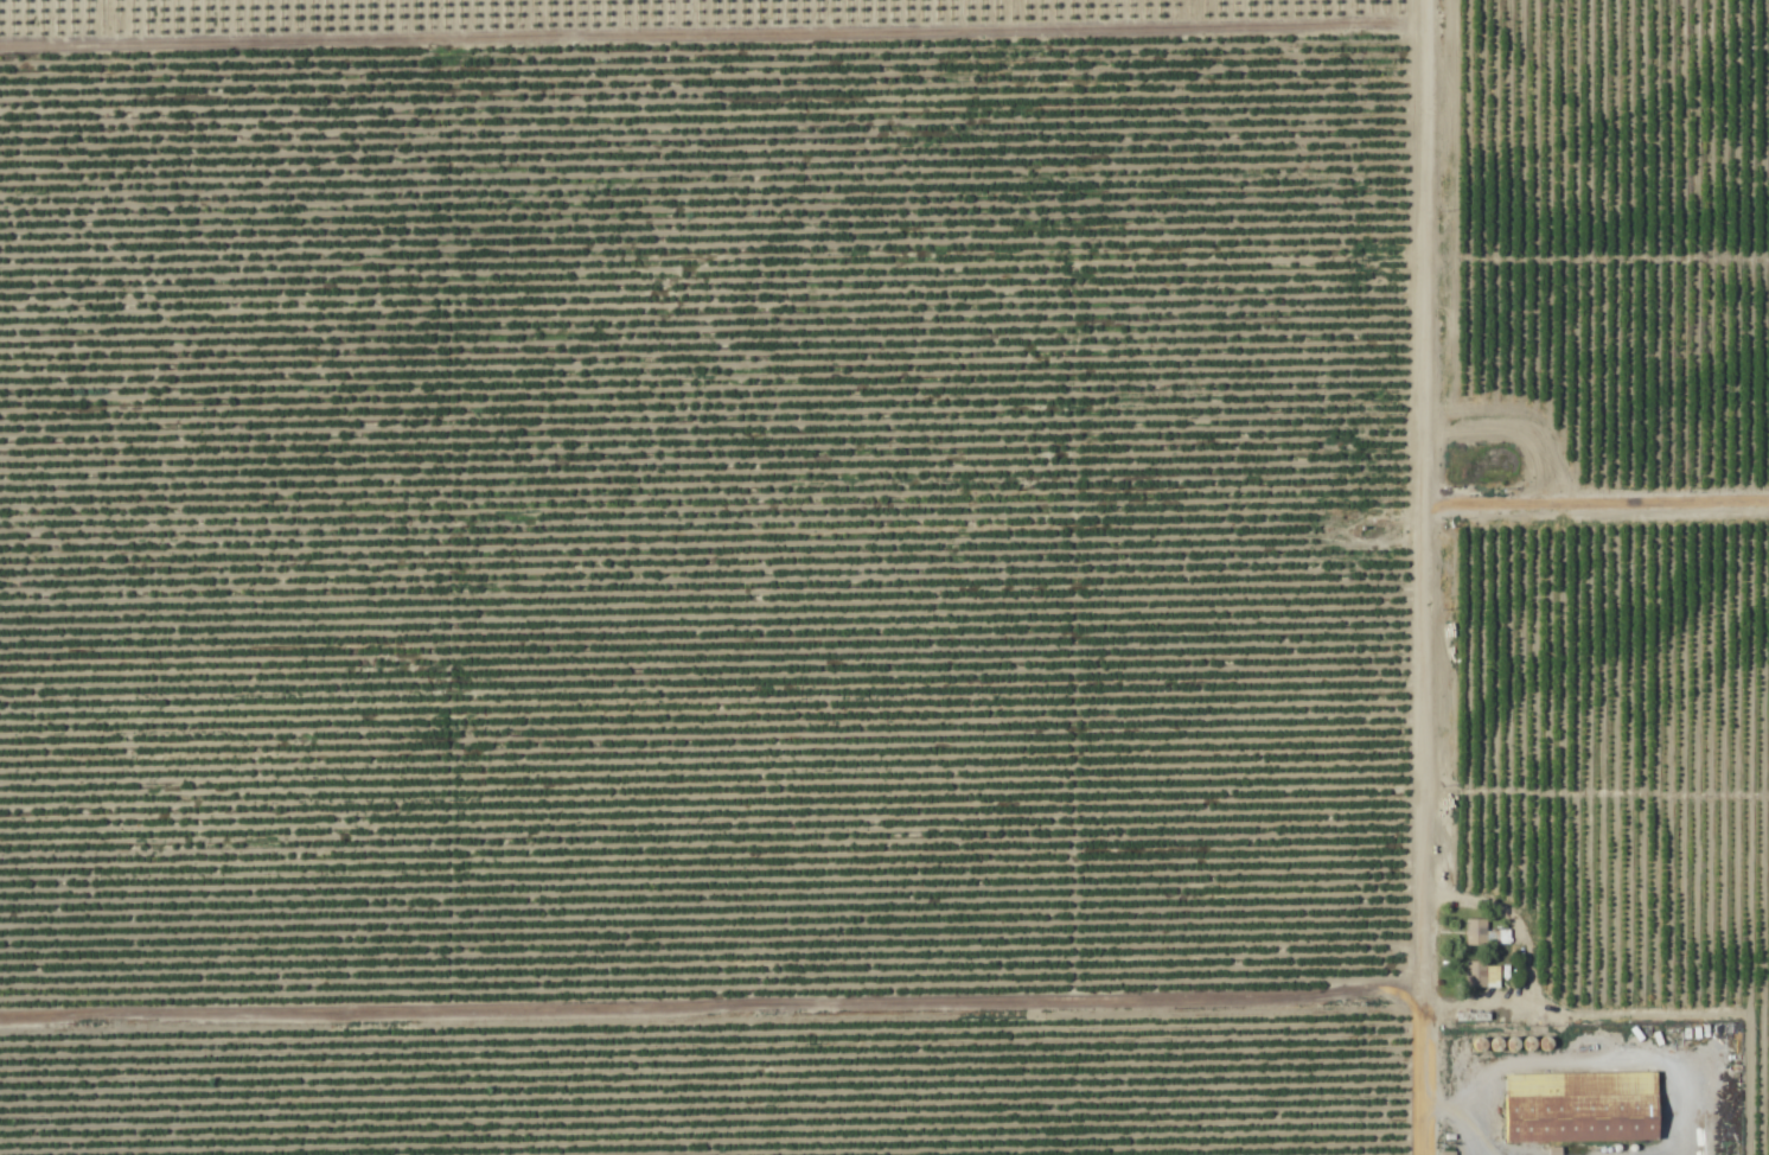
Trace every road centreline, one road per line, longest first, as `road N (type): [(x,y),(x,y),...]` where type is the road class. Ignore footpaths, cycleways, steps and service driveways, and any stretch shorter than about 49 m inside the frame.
road 1 (residential): [(1435,1154),(1432,0)]

